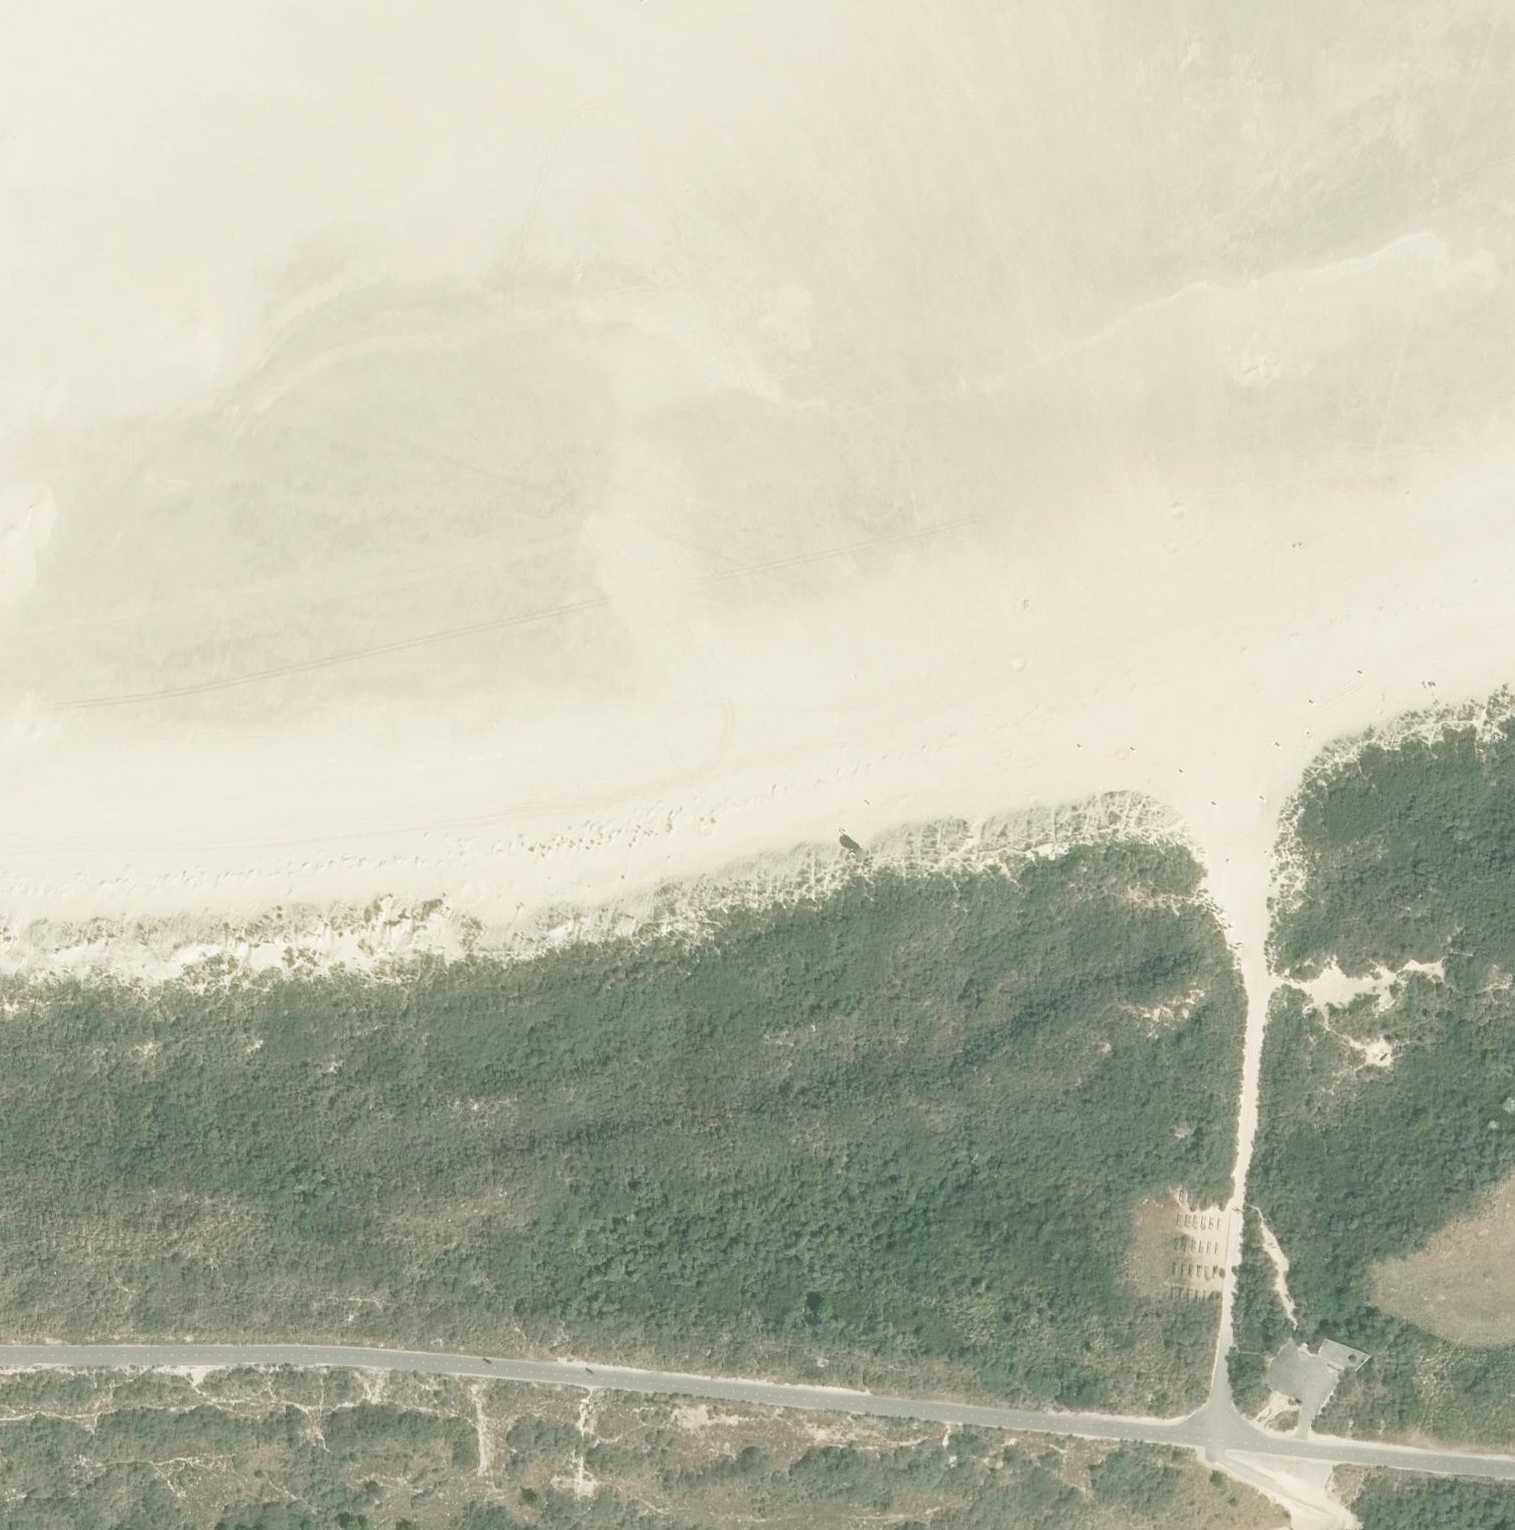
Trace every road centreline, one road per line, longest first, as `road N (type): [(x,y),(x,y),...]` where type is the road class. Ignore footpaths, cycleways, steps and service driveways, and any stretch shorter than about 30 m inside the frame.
road 1 (track): [(1260,752),(1271,0)]

